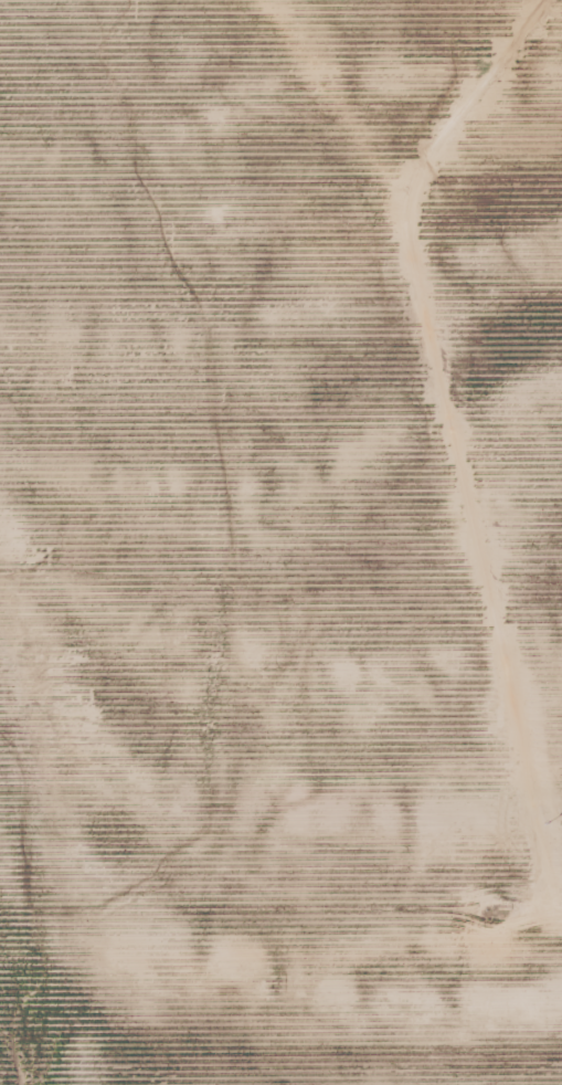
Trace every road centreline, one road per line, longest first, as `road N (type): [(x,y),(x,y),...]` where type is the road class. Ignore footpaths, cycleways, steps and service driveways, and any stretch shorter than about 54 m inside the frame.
road 1 (residential): [(548,0),(449,120),(411,211),(444,362),(462,373),(484,514),(561,784)]
road 2 (residential): [(0,924),(561,919)]
road 3 (residential): [(263,0),(418,193)]

